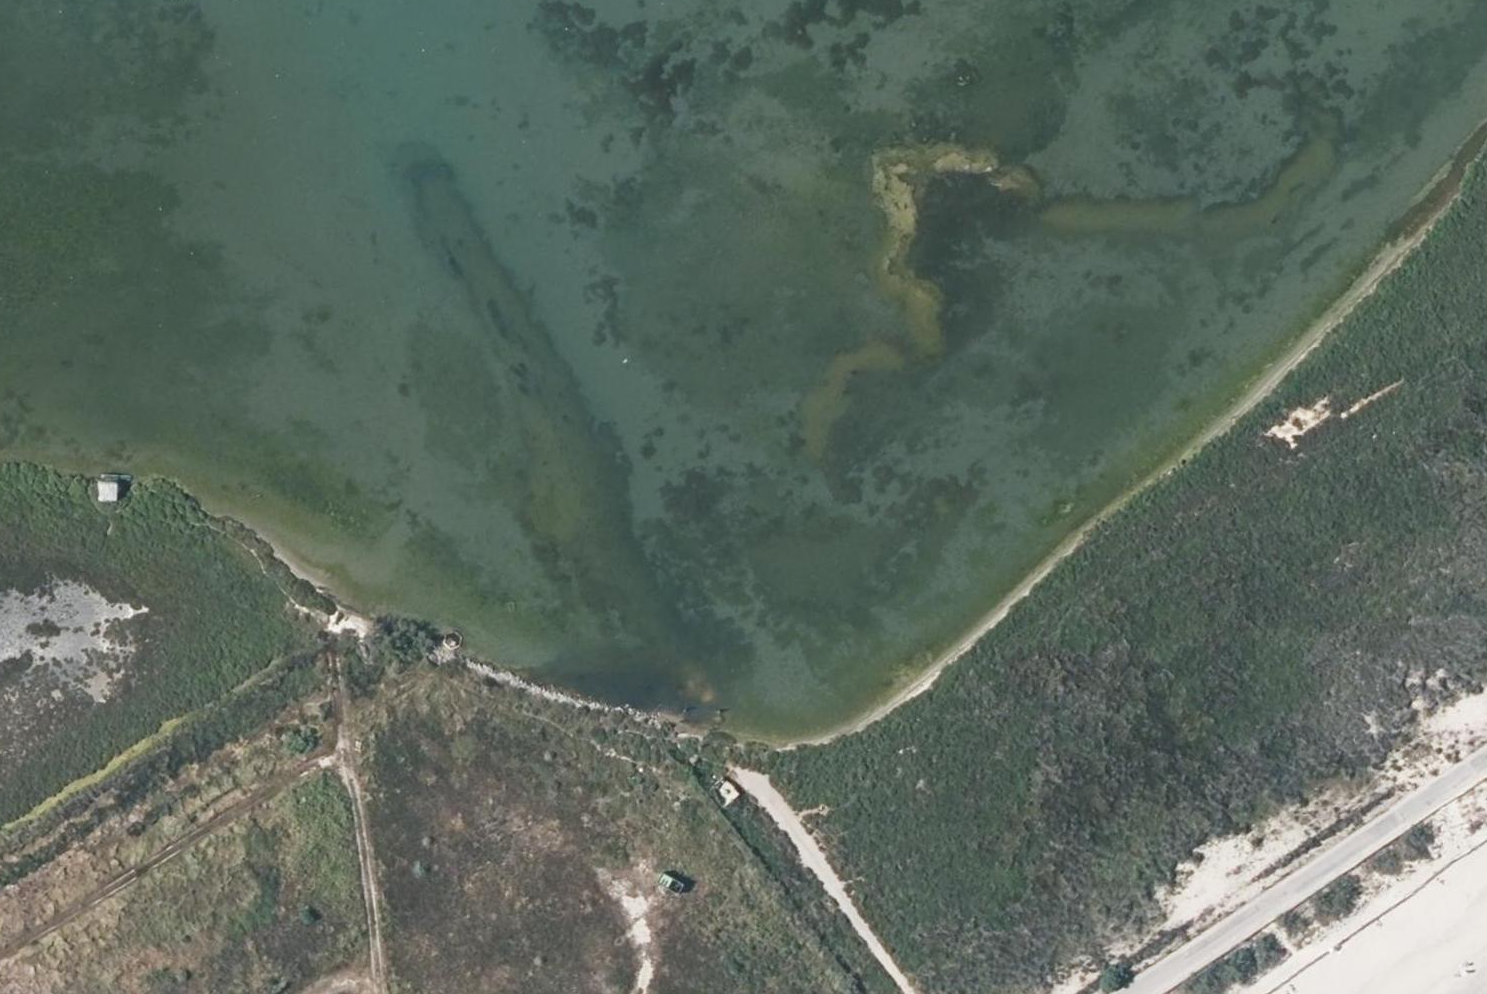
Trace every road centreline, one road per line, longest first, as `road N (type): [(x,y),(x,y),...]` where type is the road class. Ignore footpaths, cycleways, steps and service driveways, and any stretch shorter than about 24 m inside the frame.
road 1 (unclassified): [(1133,993),(1486,760)]

